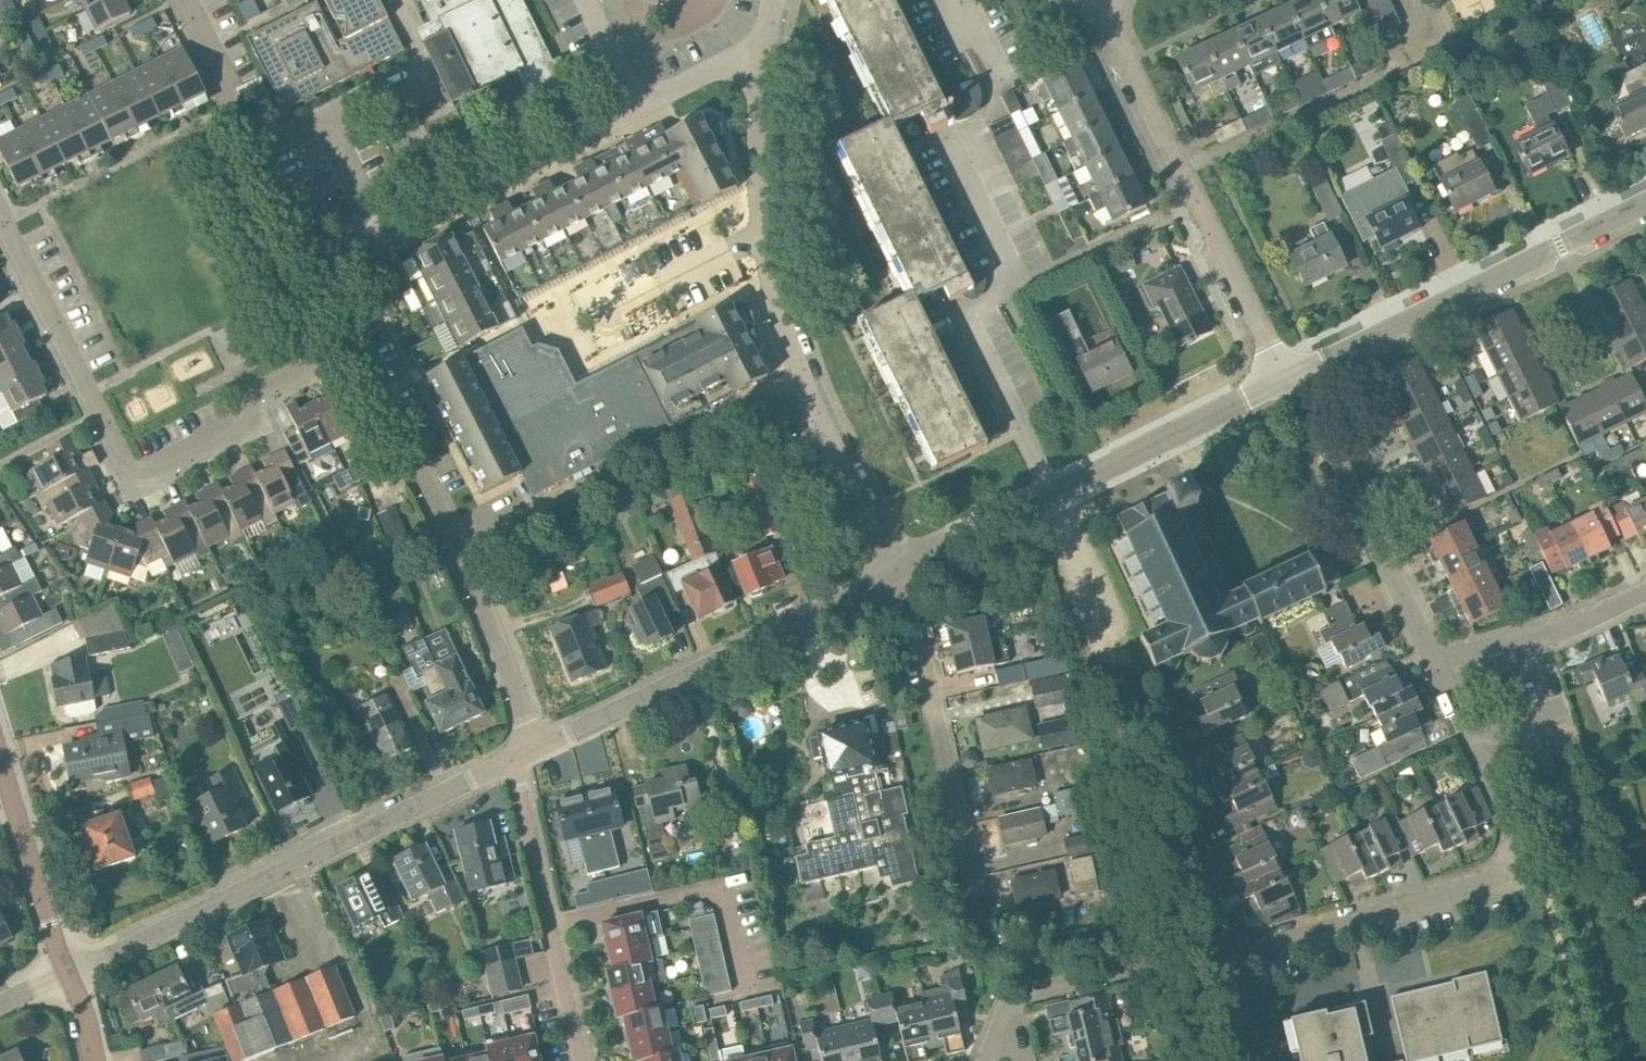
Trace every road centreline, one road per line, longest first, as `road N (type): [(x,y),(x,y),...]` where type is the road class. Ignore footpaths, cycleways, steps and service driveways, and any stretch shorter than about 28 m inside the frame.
road 1 (residential): [(894,574),(795,368),(775,300),(760,232),(762,50)]
road 2 (residential): [(356,343),(264,388),(244,426),(138,472),(123,459),(0,221)]
road 3 (residential): [(1222,957),(1495,878),(1517,851),(1512,820),(1439,665)]
road 4 (residential): [(67,971),(521,755)]
road 5 (unclassified): [(521,755),(521,711),(456,539),(356,343)]
road 6 (residential): [(521,755),(894,574)]
road 7 (residential): [(1049,495),(971,323),(994,311),(1007,281),(944,144)]
road 8 (residential): [(1290,373),(1645,197)]
road 9 (residential): [(983,934),(894,574)]
road 10 (residential): [(1422,0),(1446,48),(1185,166)]
road 11 (residential): [(1439,665),(1290,373)]
road 12 (unclassified): [(551,924),(736,880),(759,984)]
road 13 (unclassified): [(260,153),(399,83),(460,197)]
road 14 (residential): [(1049,495),(1290,373)]
road 15 (residential): [(1222,957),(1165,696)]
road 16 (residential): [(1290,373),(1185,166)]
road 17 (residential): [(67,971),(0,755)]
road 18 (residential): [(1439,665),(1567,628),(1645,589)]
road 19 (residential): [(1011,1002),(1020,993),(1180,955),(1222,957)]
road 20 (residential): [(460,197),(639,107)]
road 21 (residential): [(1113,684),(1049,495)]
road 22 (residential): [(1185,166),(1107,4)]
road 23 (residential): [(894,574),(1049,495)]
road 24 (residential): [(521,755),(519,784),(551,924)]
road 25 (residential): [(319,268),(460,197)]
road 26 (residential): [(551,924),(583,1060)]
road 27 (residential): [(762,50),(639,107)]
road 28 (unclassified): [(319,268),(260,153)]
road 29 (residential): [(237,109),(180,0)]

